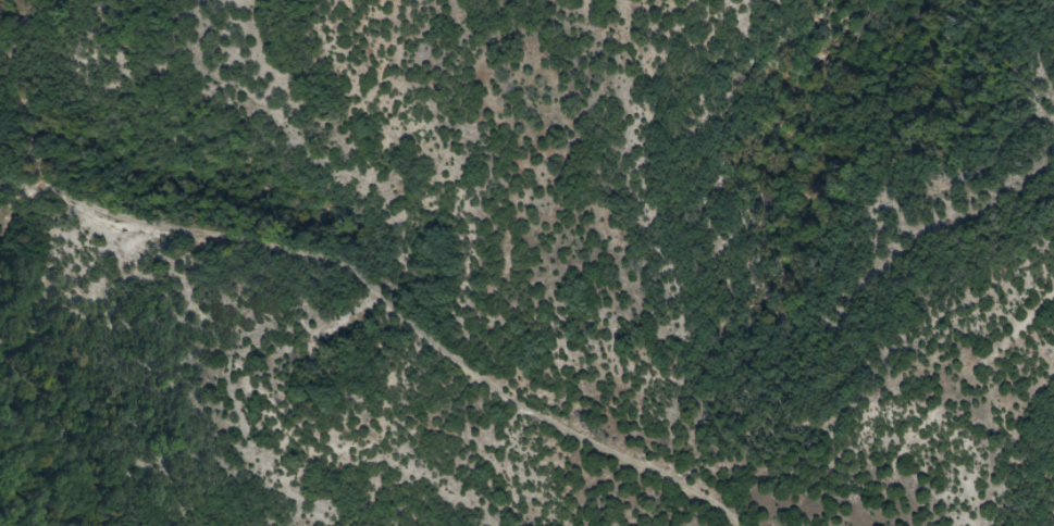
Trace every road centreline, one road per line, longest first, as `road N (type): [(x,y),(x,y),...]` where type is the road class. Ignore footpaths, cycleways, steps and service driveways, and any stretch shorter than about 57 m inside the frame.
road 1 (residential): [(800,525),(781,503),(355,262),(163,224)]

